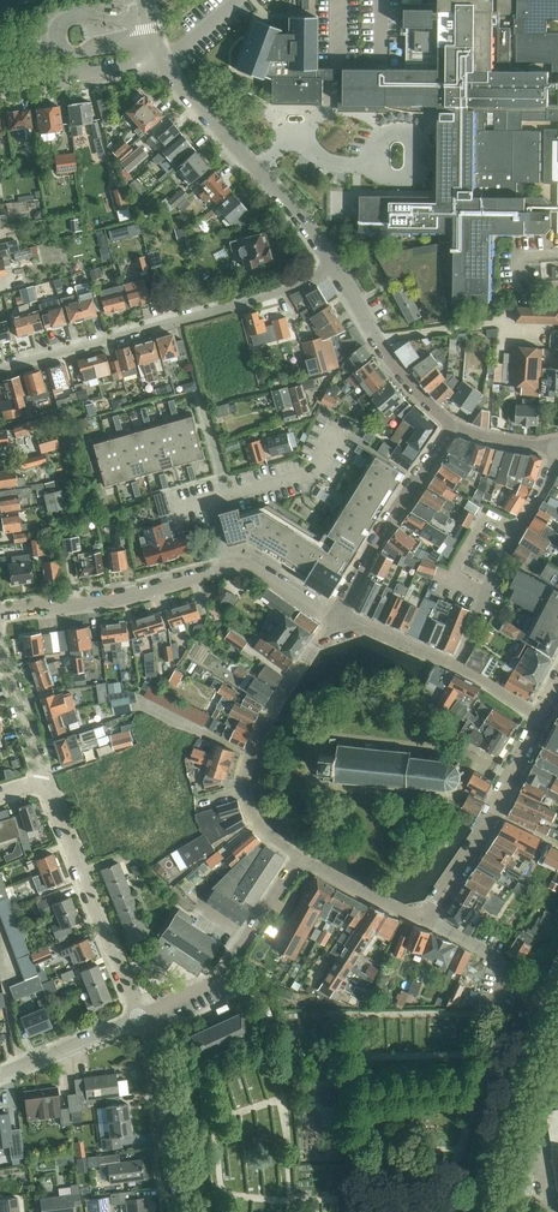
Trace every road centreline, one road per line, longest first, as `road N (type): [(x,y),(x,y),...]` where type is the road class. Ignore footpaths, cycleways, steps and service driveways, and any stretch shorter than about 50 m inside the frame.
road 1 (residential): [(0,613),(126,598),(238,565),(333,621)]
road 2 (residential): [(332,266),(277,293),(0,368)]
road 3 (residential): [(298,855),(257,823),(245,771),(270,715),(333,621)]
road 4 (residential): [(332,266),(161,59)]
road 5 (residential): [(139,1017),(44,780)]
road 6 (residential): [(457,665),(557,446)]
road 7 (residential): [(139,1017),(221,975),(298,855)]
road 8 (residential): [(541,716),(480,837),(425,919)]
road 9 (residential): [(341,609),(454,425)]
road 10 (residential): [(454,425),(402,373),(332,266)]
road 11 (residential): [(172,1211),(158,1079),(139,1017)]
road 12 (residential): [(494,1170),(545,1023),(544,998)]
road 13 (residential): [(0,82),(161,59)]
road 14 (residential): [(0,1073),(139,1017)]
road 15 (residential): [(544,998),(490,954),(425,919)]
road 16 (residential): [(425,919),(298,855)]
road 17 (residential): [(44,780),(0,649)]
road 18 (residential): [(457,665),(341,609)]

